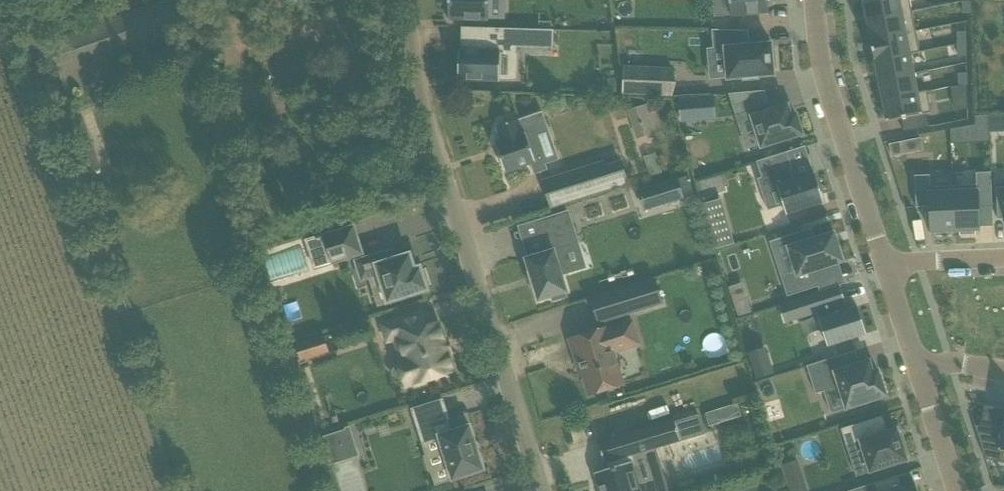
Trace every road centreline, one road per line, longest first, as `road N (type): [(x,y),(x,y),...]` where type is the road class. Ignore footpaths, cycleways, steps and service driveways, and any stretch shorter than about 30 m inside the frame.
road 1 (unclassified): [(544,490),(427,119),(408,0)]
road 2 (residential): [(815,0),(828,88),(885,264)]
road 3 (residential): [(919,370),(957,490)]

